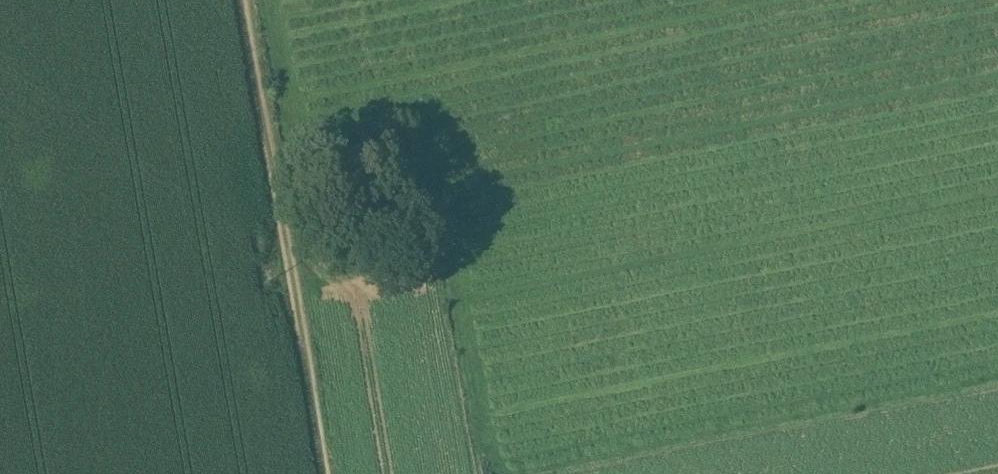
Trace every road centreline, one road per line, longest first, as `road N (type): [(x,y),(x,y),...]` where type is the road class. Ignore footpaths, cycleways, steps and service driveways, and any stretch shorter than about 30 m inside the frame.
road 1 (track): [(244,0),(326,473)]

